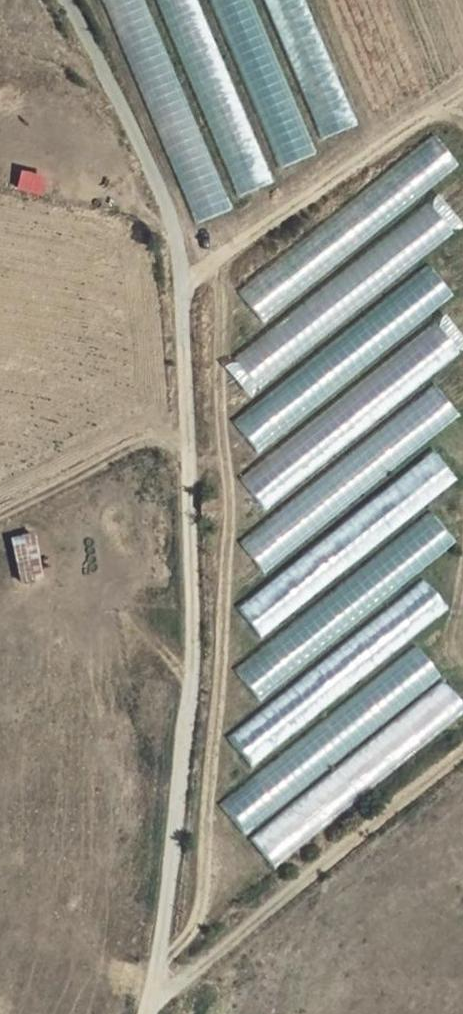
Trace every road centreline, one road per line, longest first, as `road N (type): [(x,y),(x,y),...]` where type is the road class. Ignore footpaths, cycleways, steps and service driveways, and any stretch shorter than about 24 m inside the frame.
road 1 (unclassified): [(147,1013),(165,949),(190,705),(180,270),(147,166),(63,0)]
road 2 (track): [(151,1001),(462,750)]

